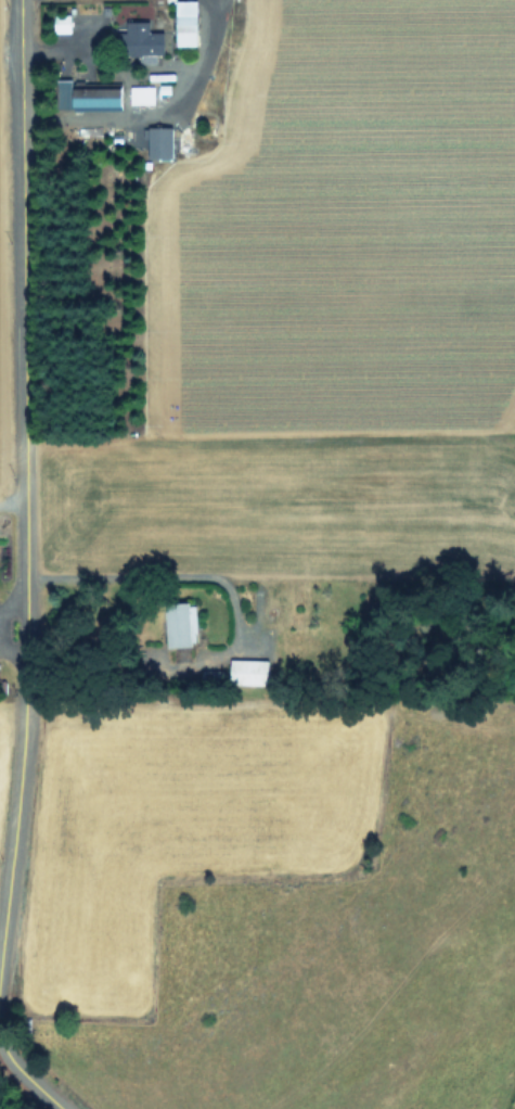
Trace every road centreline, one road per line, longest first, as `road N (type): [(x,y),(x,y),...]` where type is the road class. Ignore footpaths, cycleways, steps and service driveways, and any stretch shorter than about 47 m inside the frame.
road 1 (residential): [(0,937),(22,712),(16,0)]

